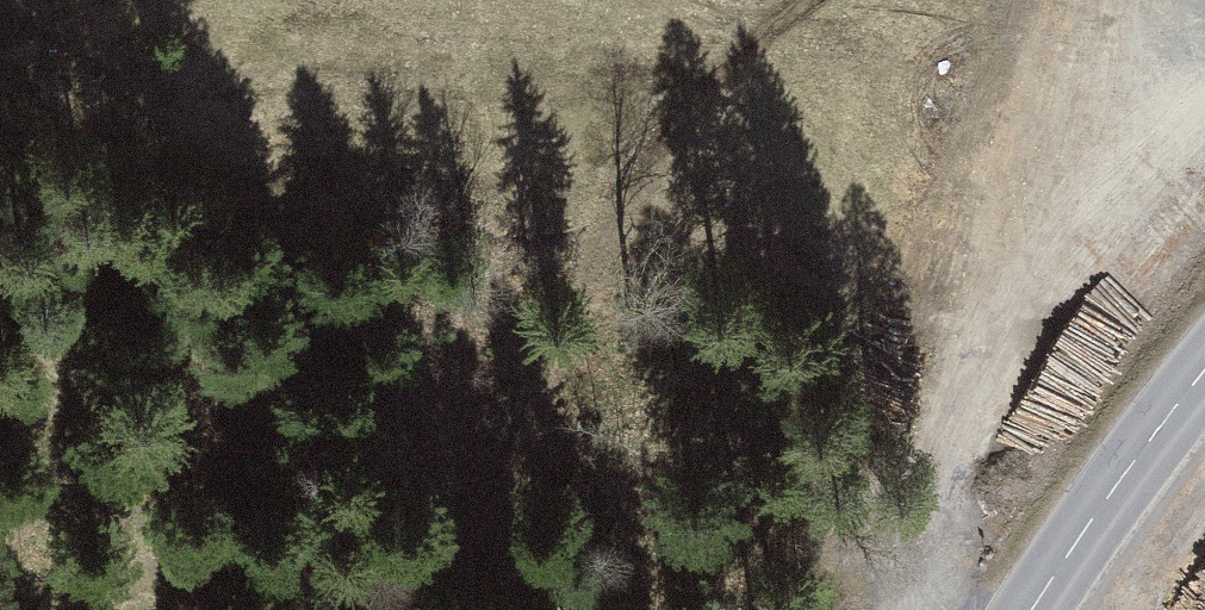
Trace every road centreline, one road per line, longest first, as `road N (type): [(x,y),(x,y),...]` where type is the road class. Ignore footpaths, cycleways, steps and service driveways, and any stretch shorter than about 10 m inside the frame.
road 1 (track): [(388,609),(430,582),(475,518),(595,243),(680,120),(754,37),(806,0)]
road 2 (secondary): [(1204,372),(1030,609)]
road 3 (track): [(58,609),(98,583),(166,584),(259,609)]

